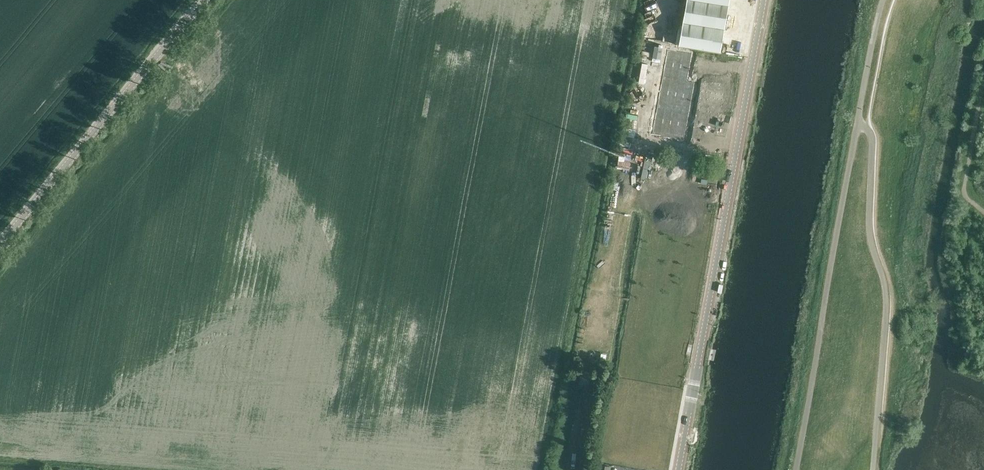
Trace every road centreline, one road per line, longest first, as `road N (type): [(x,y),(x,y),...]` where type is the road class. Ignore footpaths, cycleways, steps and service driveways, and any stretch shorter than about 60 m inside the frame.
road 1 (tertiary): [(678,469),(764,0)]
road 2 (unclassified): [(0,245),(204,0)]

